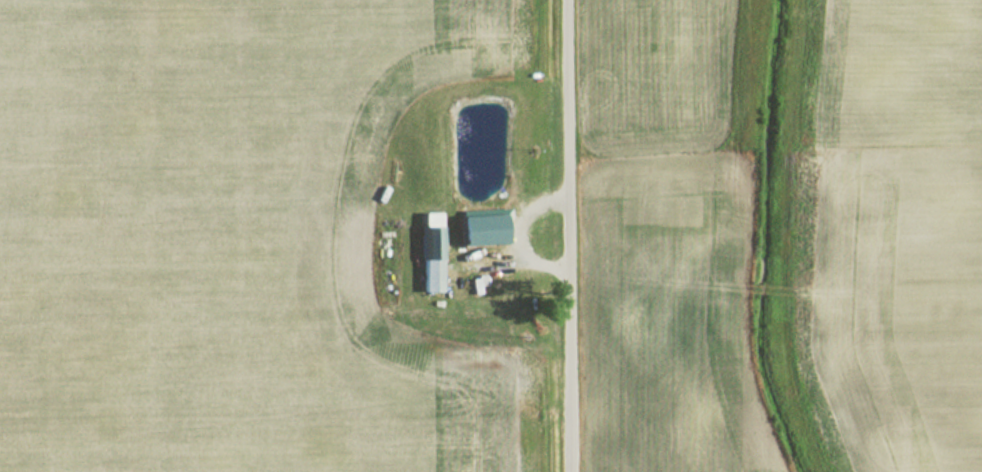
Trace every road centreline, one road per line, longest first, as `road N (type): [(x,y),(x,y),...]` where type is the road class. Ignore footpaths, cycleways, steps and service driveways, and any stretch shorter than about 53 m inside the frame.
road 1 (residential): [(568,471),(566,0)]

